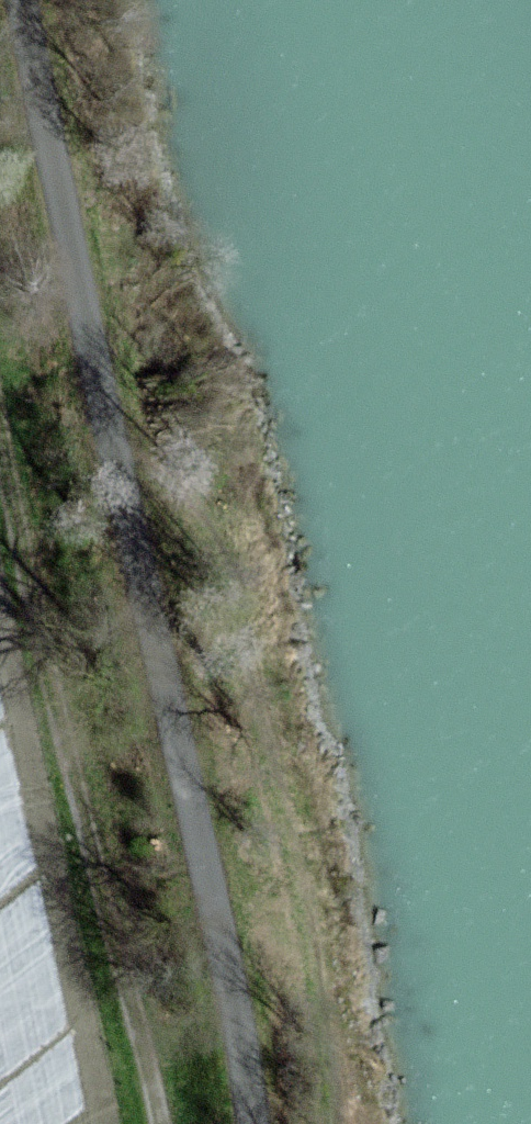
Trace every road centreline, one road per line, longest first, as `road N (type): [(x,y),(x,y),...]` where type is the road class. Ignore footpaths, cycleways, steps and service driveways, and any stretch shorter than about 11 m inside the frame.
road 1 (track): [(20,0),(218,914),(252,1123)]
road 2 (track): [(168,1123),(16,528),(0,433)]

